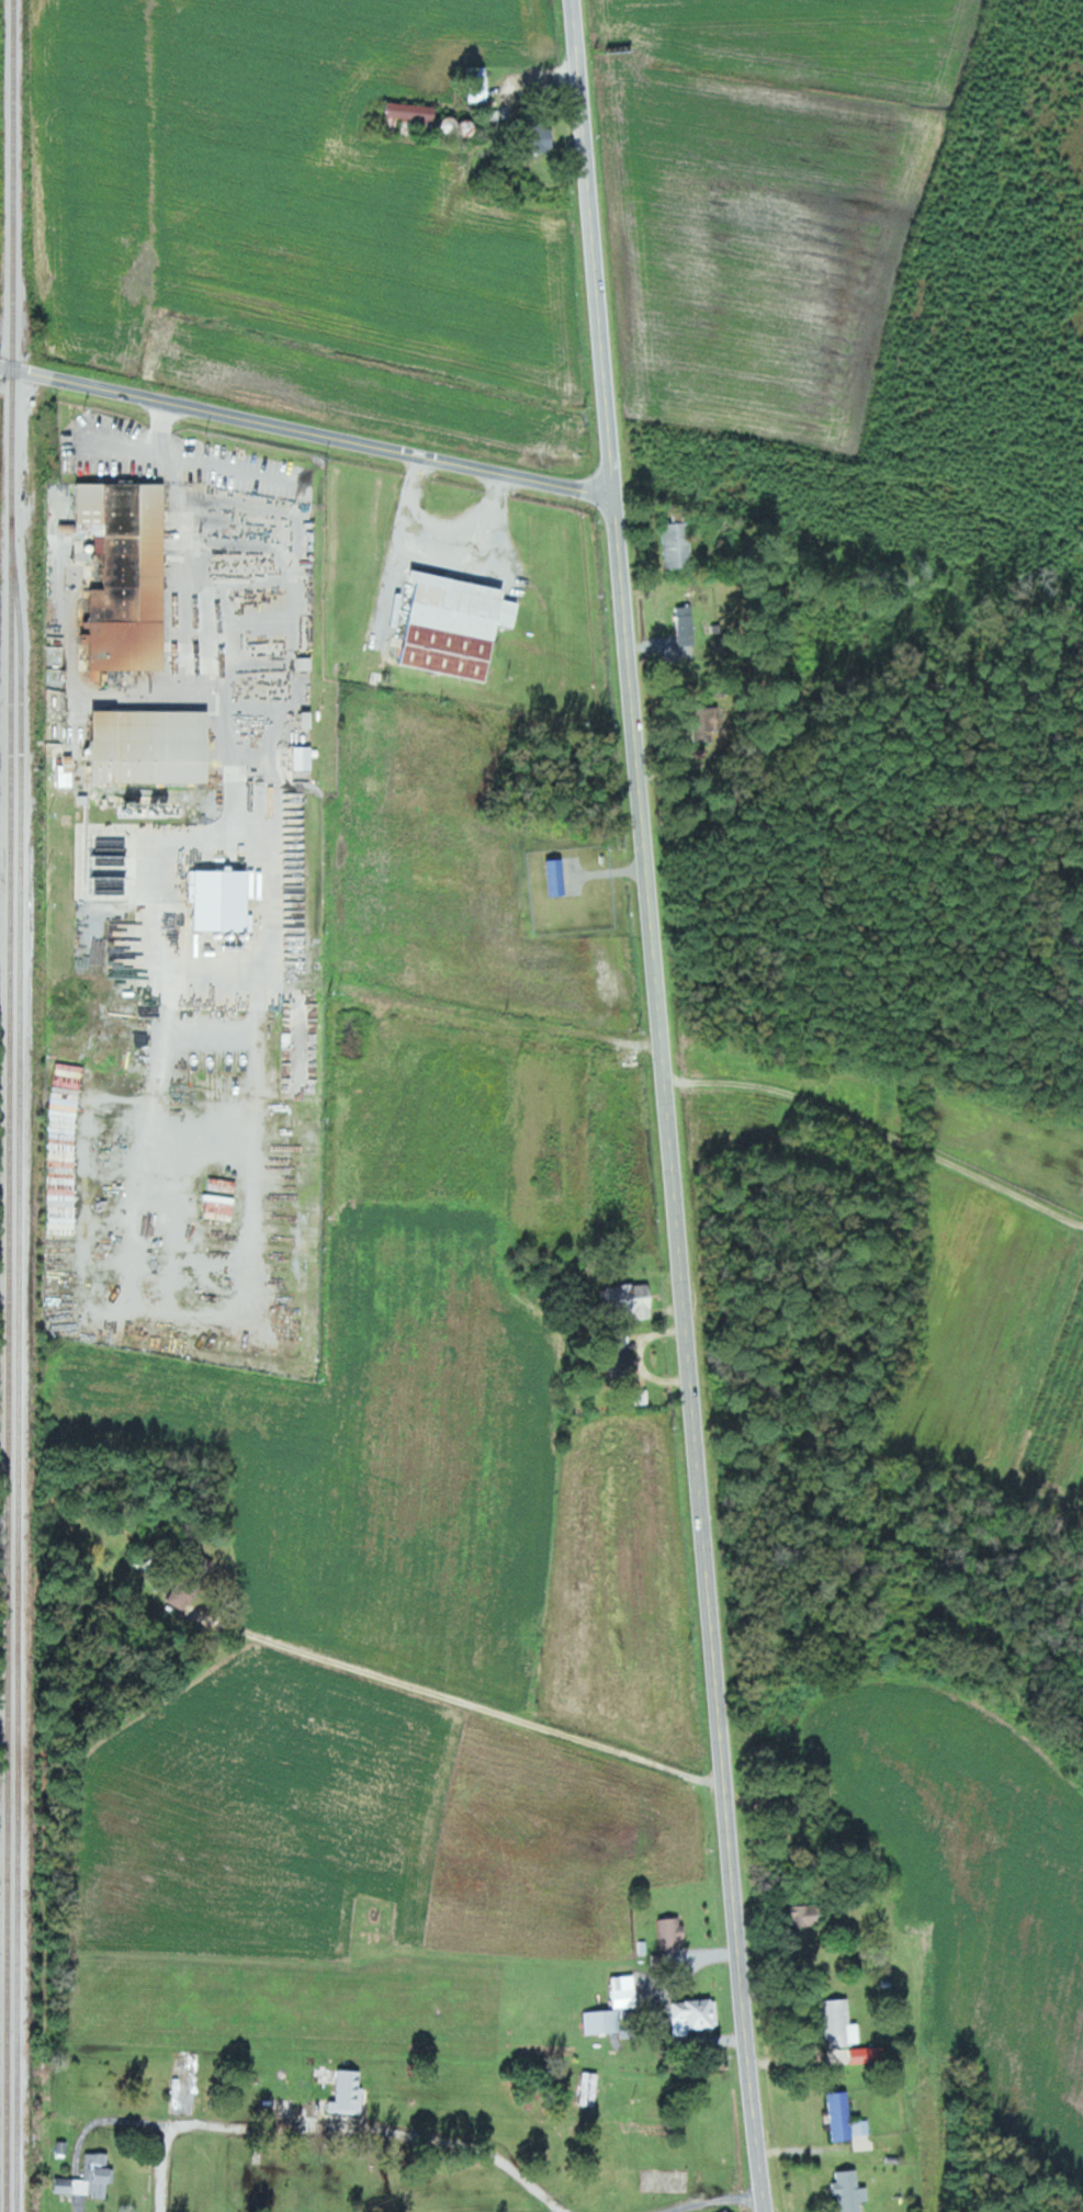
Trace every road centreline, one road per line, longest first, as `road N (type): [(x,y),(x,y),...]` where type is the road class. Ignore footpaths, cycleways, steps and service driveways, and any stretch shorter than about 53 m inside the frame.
road 1 (primary): [(777,2211),(745,2038),(572,0)]
road 2 (tertiary): [(0,366),(614,497)]

